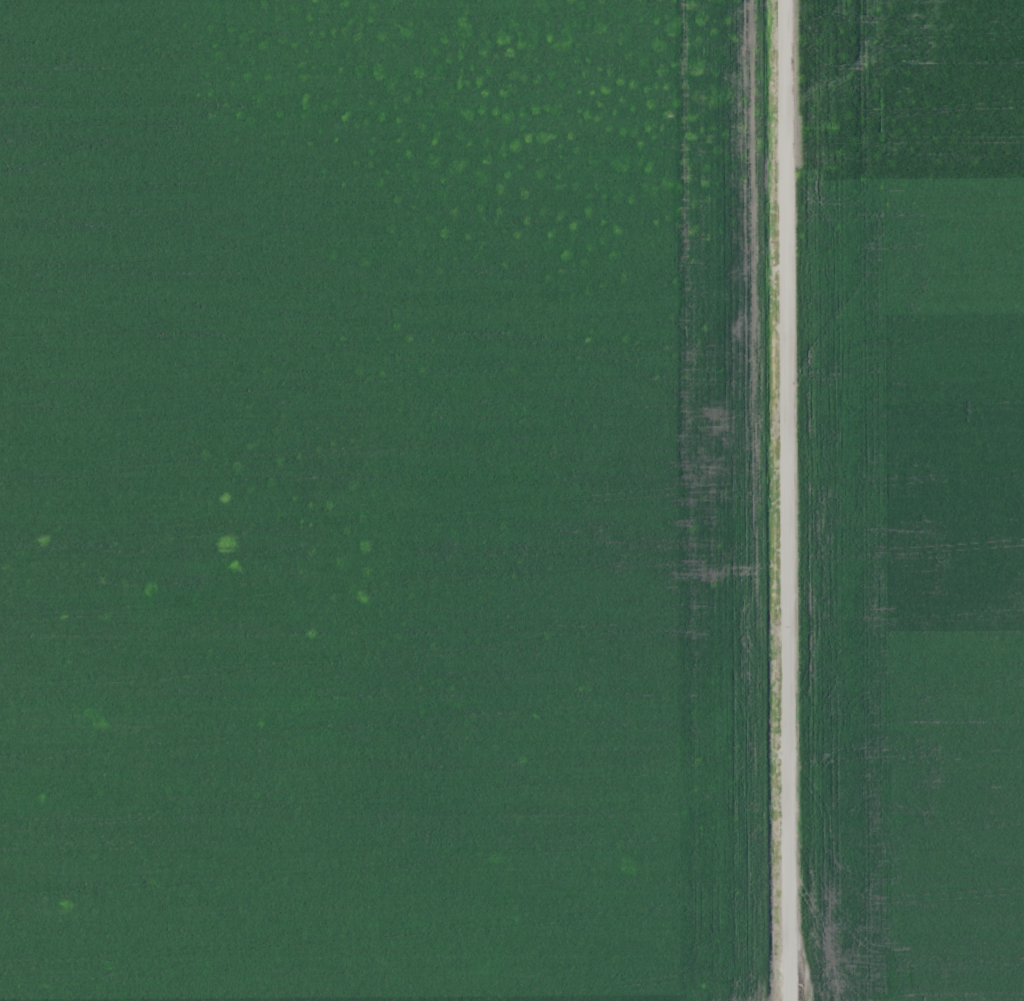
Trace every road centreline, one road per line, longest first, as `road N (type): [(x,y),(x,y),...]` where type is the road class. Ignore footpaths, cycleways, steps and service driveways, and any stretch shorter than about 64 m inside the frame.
road 1 (residential): [(791,1000),(786,0)]

